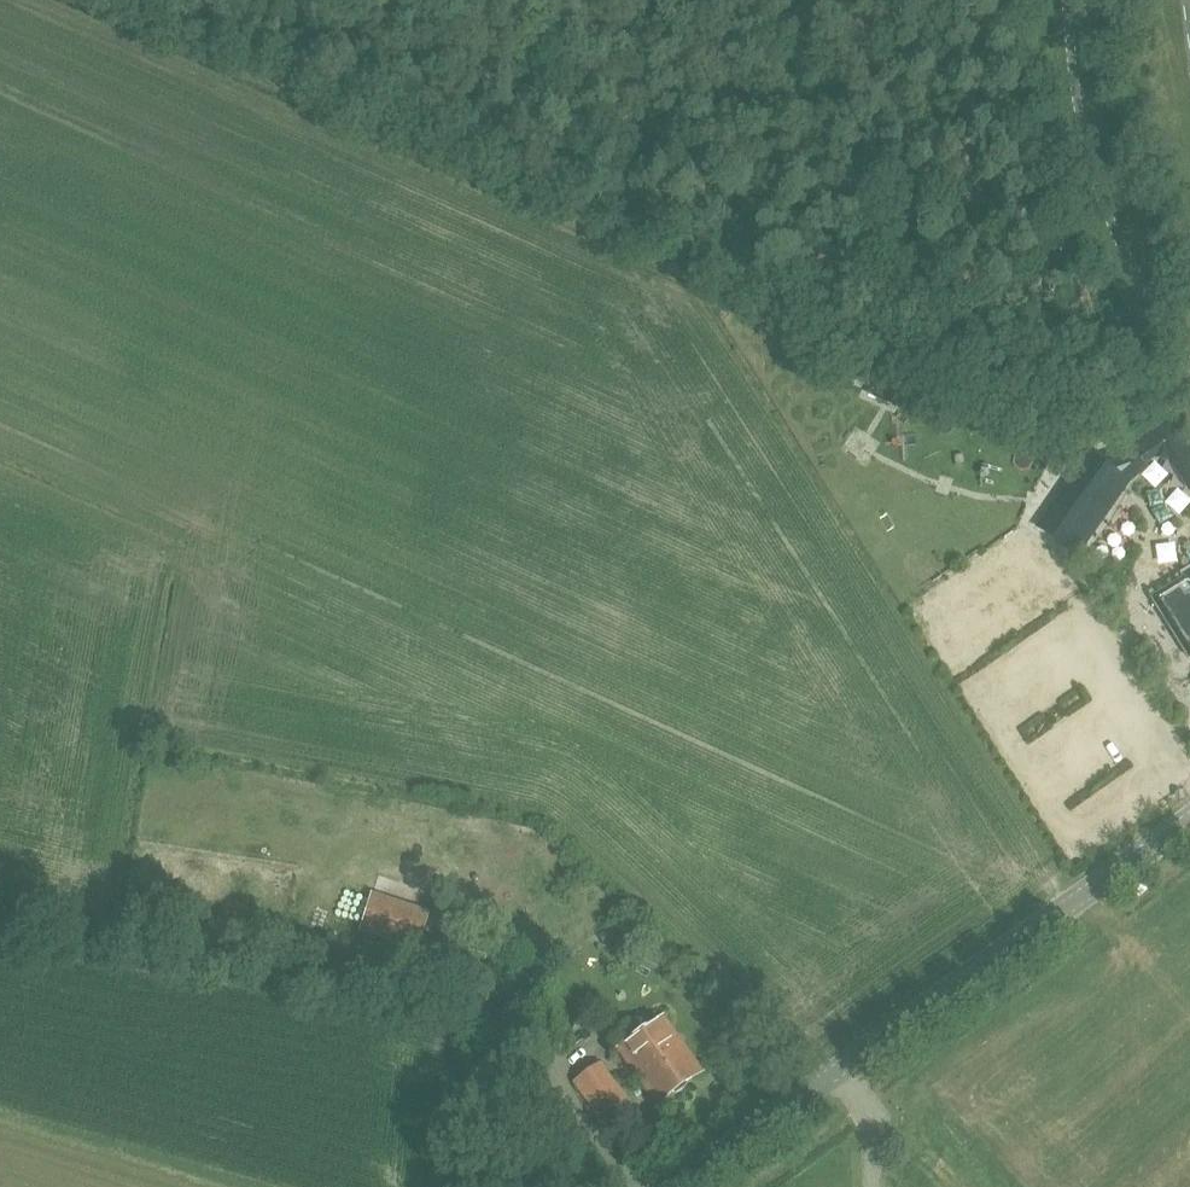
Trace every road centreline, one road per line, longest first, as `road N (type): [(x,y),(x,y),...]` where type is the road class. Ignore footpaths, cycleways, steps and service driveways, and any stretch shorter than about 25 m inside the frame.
road 1 (tertiary): [(681,1186),(1189,821)]

